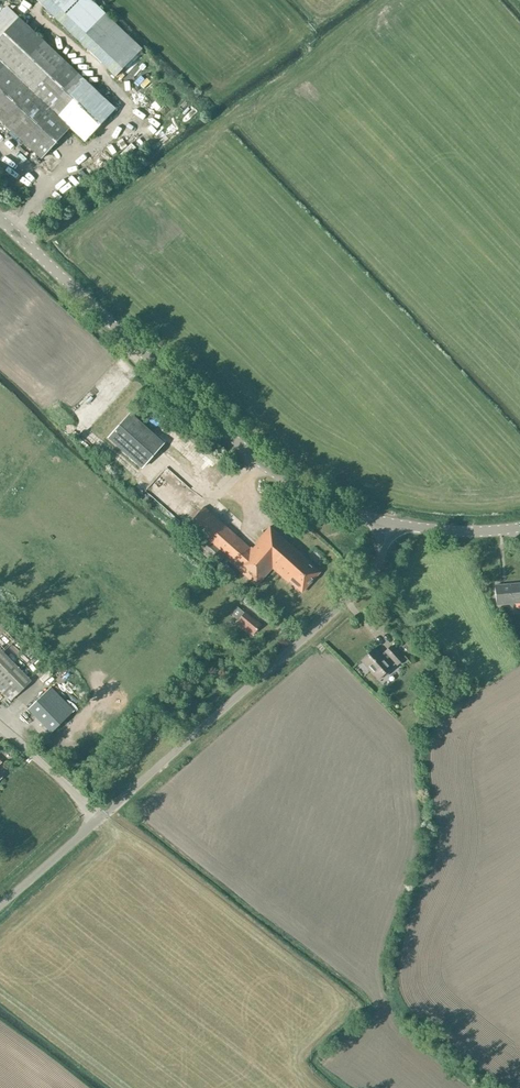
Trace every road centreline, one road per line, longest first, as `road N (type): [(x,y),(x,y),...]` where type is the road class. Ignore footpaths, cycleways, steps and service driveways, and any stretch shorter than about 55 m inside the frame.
road 1 (unclassified): [(0,908),(367,580),(389,525)]
road 2 (tertiary): [(389,525),(271,472),(121,342),(0,219)]
road 3 (tertiary): [(389,525),(519,528)]

